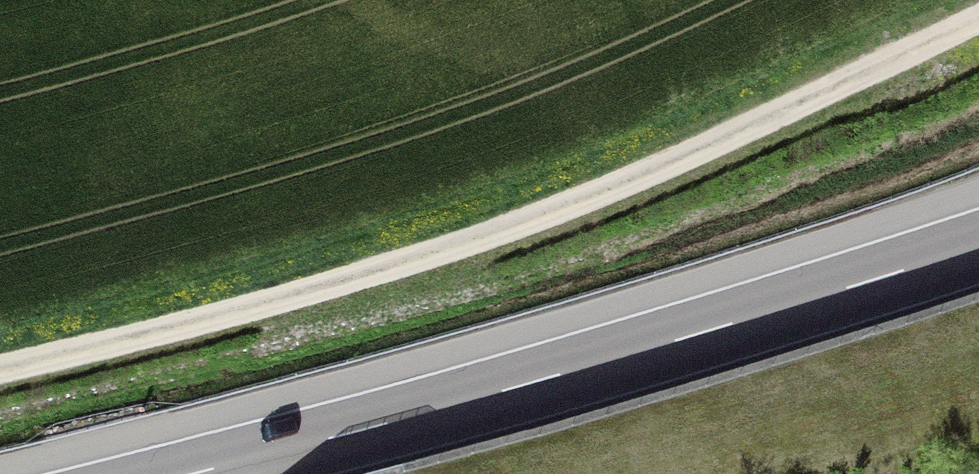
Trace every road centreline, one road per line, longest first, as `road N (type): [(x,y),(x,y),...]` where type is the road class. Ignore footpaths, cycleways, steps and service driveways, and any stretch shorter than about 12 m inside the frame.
road 1 (track): [(0,370),(214,321),(495,234),(978,21)]
road 2 (motorway): [(978,245),(641,351),(193,473)]
road 3 (motorway): [(582,473),(978,352)]

